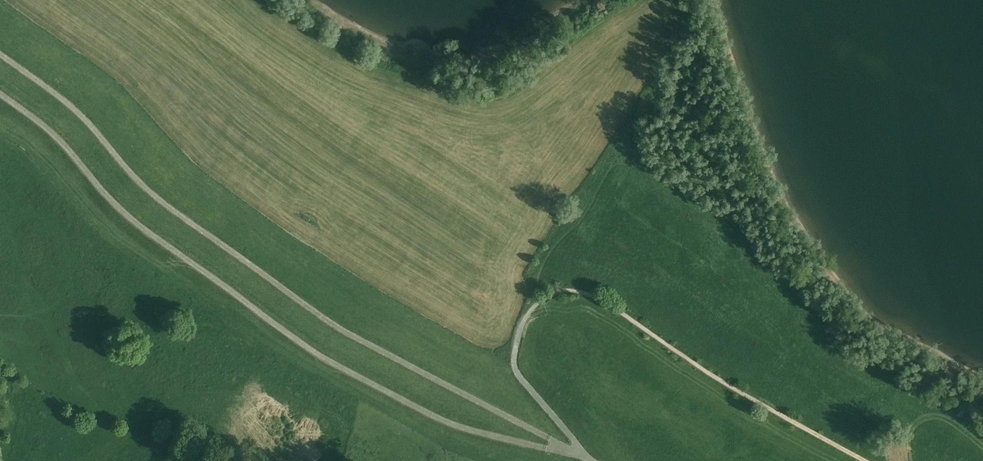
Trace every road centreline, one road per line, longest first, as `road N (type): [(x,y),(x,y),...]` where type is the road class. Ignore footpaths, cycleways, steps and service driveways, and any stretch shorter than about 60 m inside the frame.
road 1 (track): [(572,450),(456,426),(311,350),(133,221),(51,131),(0,94)]
road 2 (track): [(864,460),(727,385),(595,296),(567,291),(528,316),(514,364),(592,460)]

